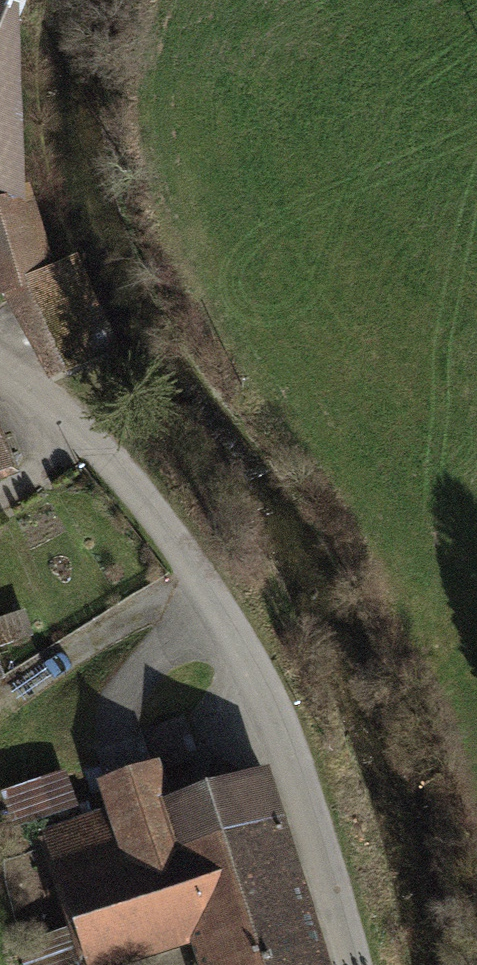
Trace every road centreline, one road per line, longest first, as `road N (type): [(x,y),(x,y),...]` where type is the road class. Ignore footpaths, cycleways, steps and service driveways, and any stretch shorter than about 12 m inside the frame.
road 1 (residential): [(349,964),(280,739),(196,559),(79,424),(0,376)]

